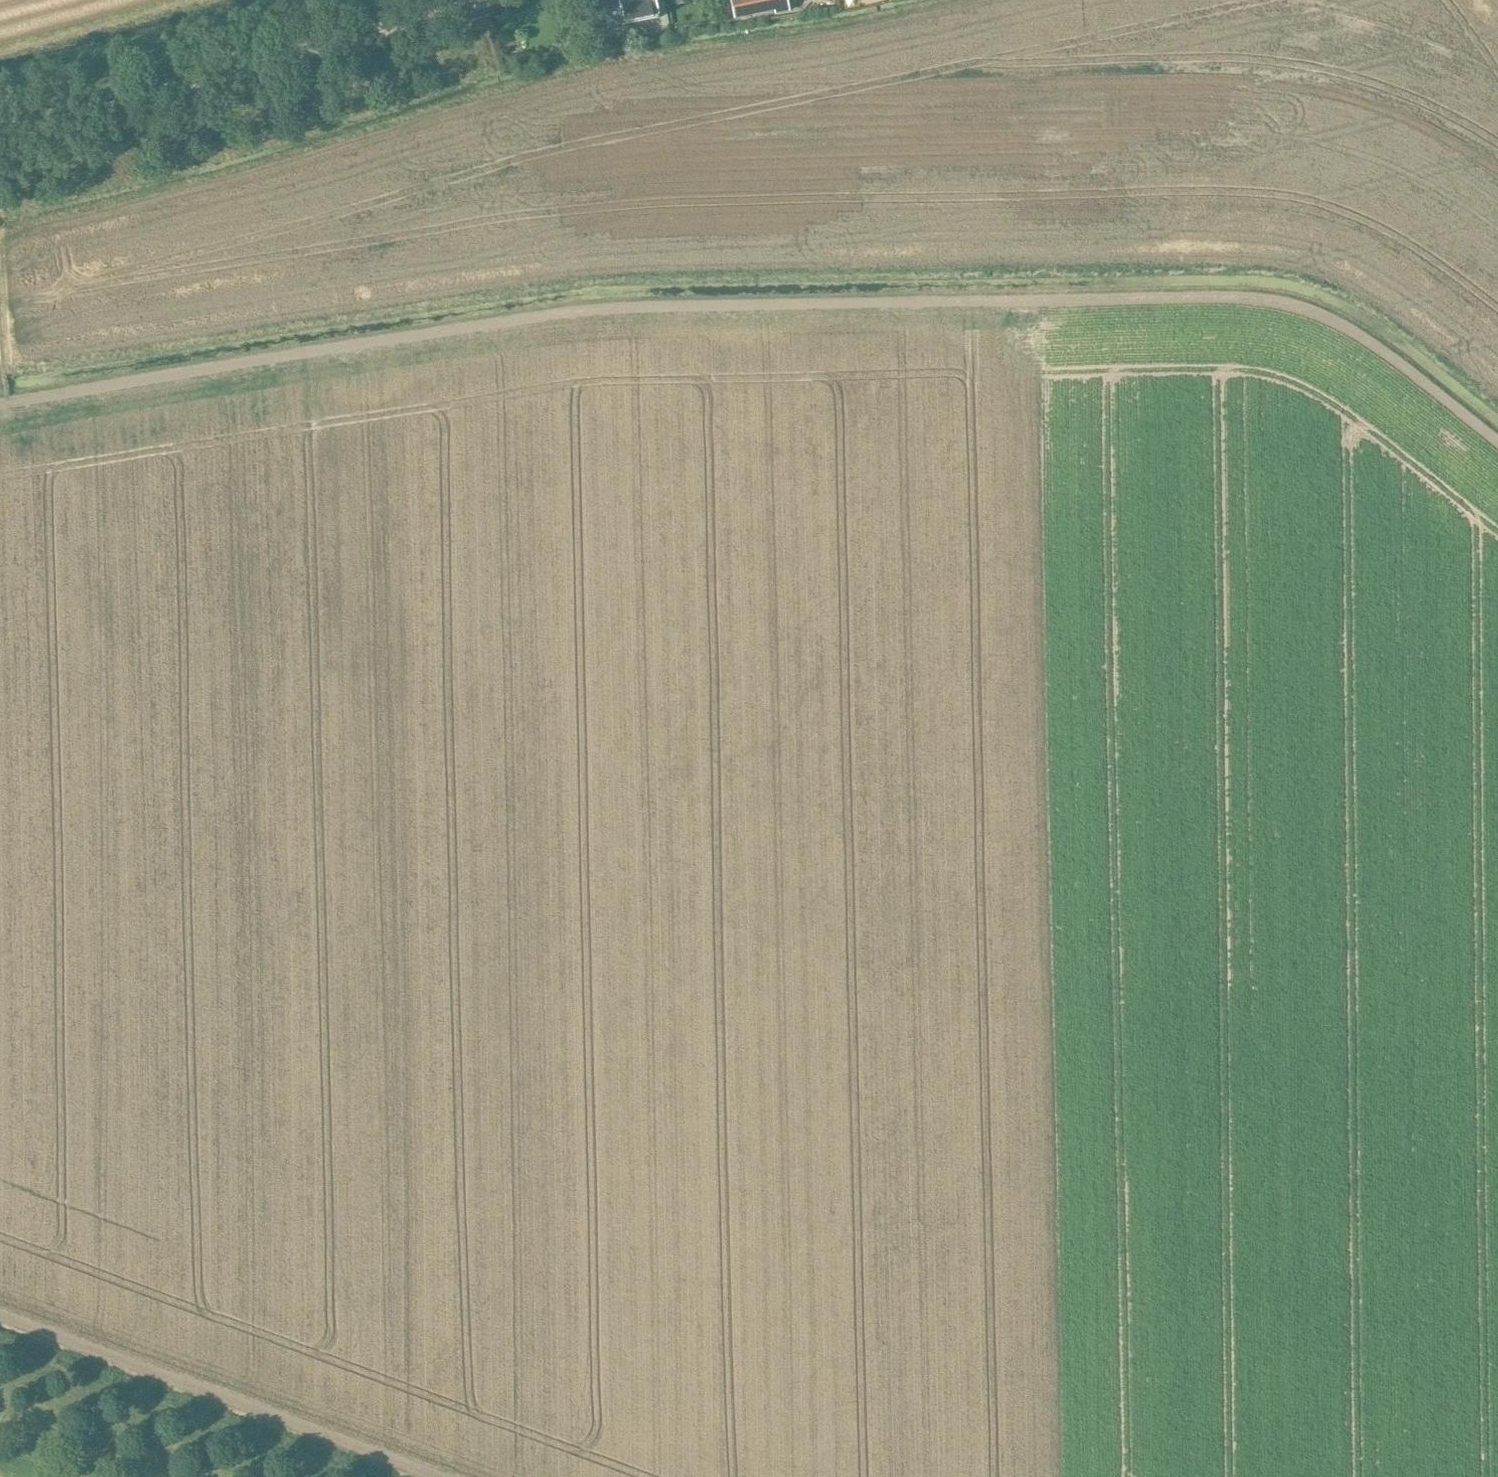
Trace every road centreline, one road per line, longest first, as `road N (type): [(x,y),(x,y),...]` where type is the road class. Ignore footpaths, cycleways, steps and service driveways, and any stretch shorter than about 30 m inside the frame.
road 1 (unclassified): [(0,130),(481,0)]
road 2 (track): [(134,1476),(0,1428)]

